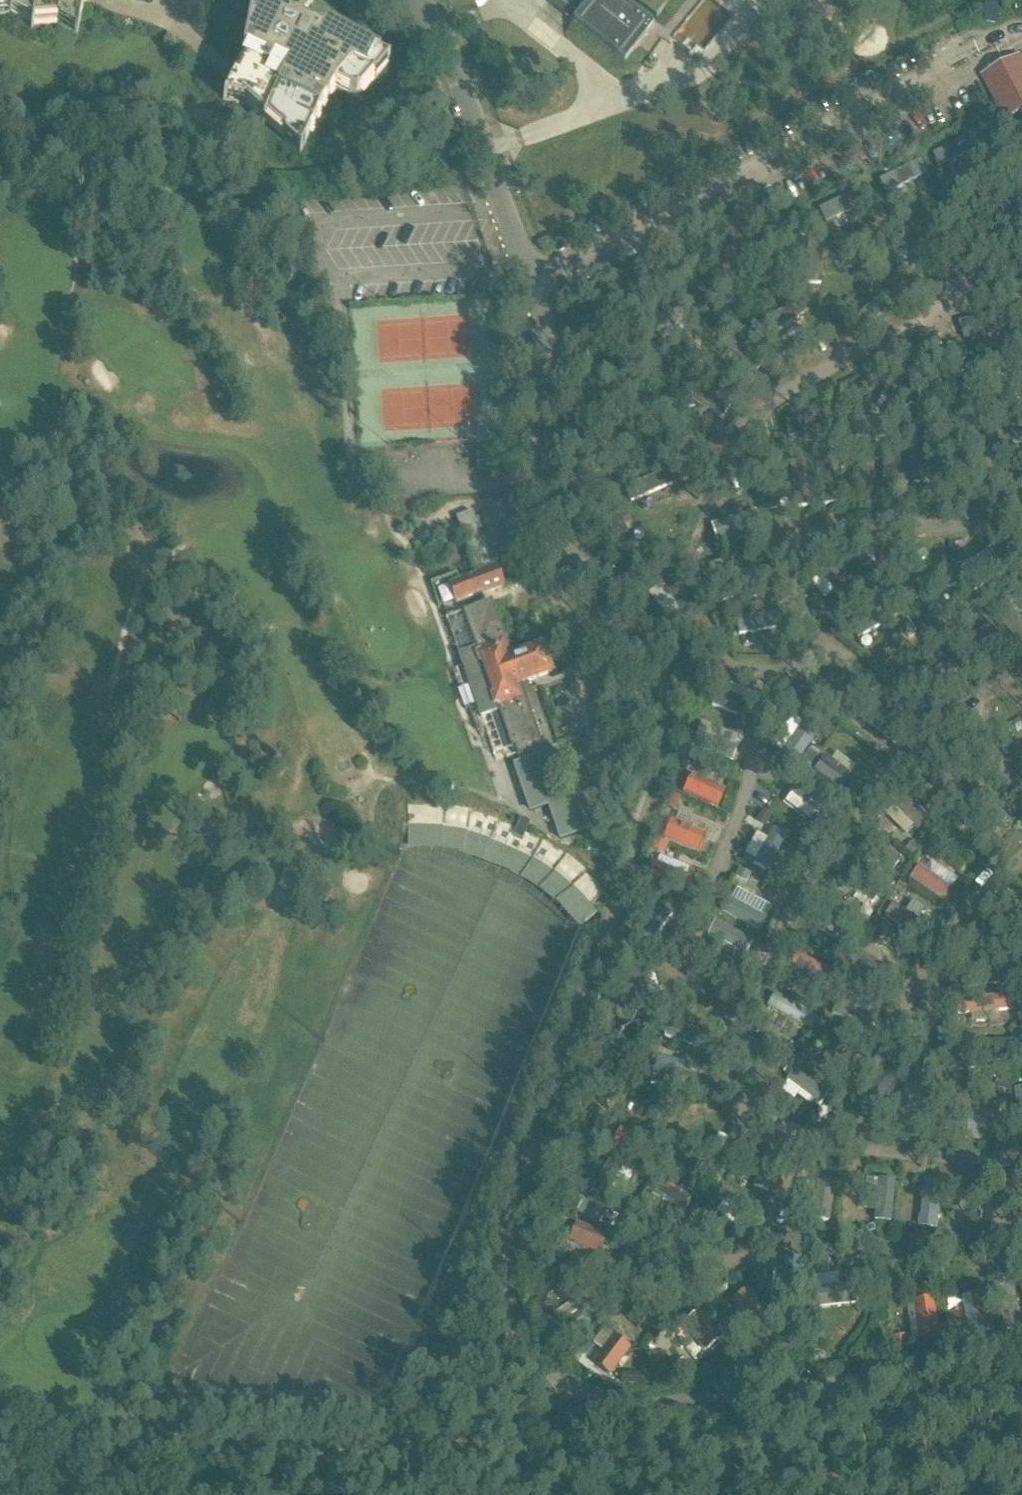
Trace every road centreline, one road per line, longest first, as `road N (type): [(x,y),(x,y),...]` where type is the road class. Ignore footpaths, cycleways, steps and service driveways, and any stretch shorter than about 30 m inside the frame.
road 1 (residential): [(1021,1345),(845,1386),(685,1403),(616,1397),(564,1363),(519,1307),(506,1239),(510,1213),(672,729),(669,662),(618,578),(554,537),(539,438),(543,313),(451,57),(417,0)]
road 2 (track): [(1021,548),(1013,537),(851,532),(816,543),(800,574),(808,613),(835,646),(937,738)]
road 3 (track): [(1021,205),(914,346),(805,386),(758,440)]
road 4 (track): [(683,968),(795,691),(816,656),(835,646)]
road 5 (track): [(858,1146),(844,1244),(948,1245),(972,1233),(992,1157)]
road 6 (track): [(715,634),(732,667),(775,669),(816,656)]

